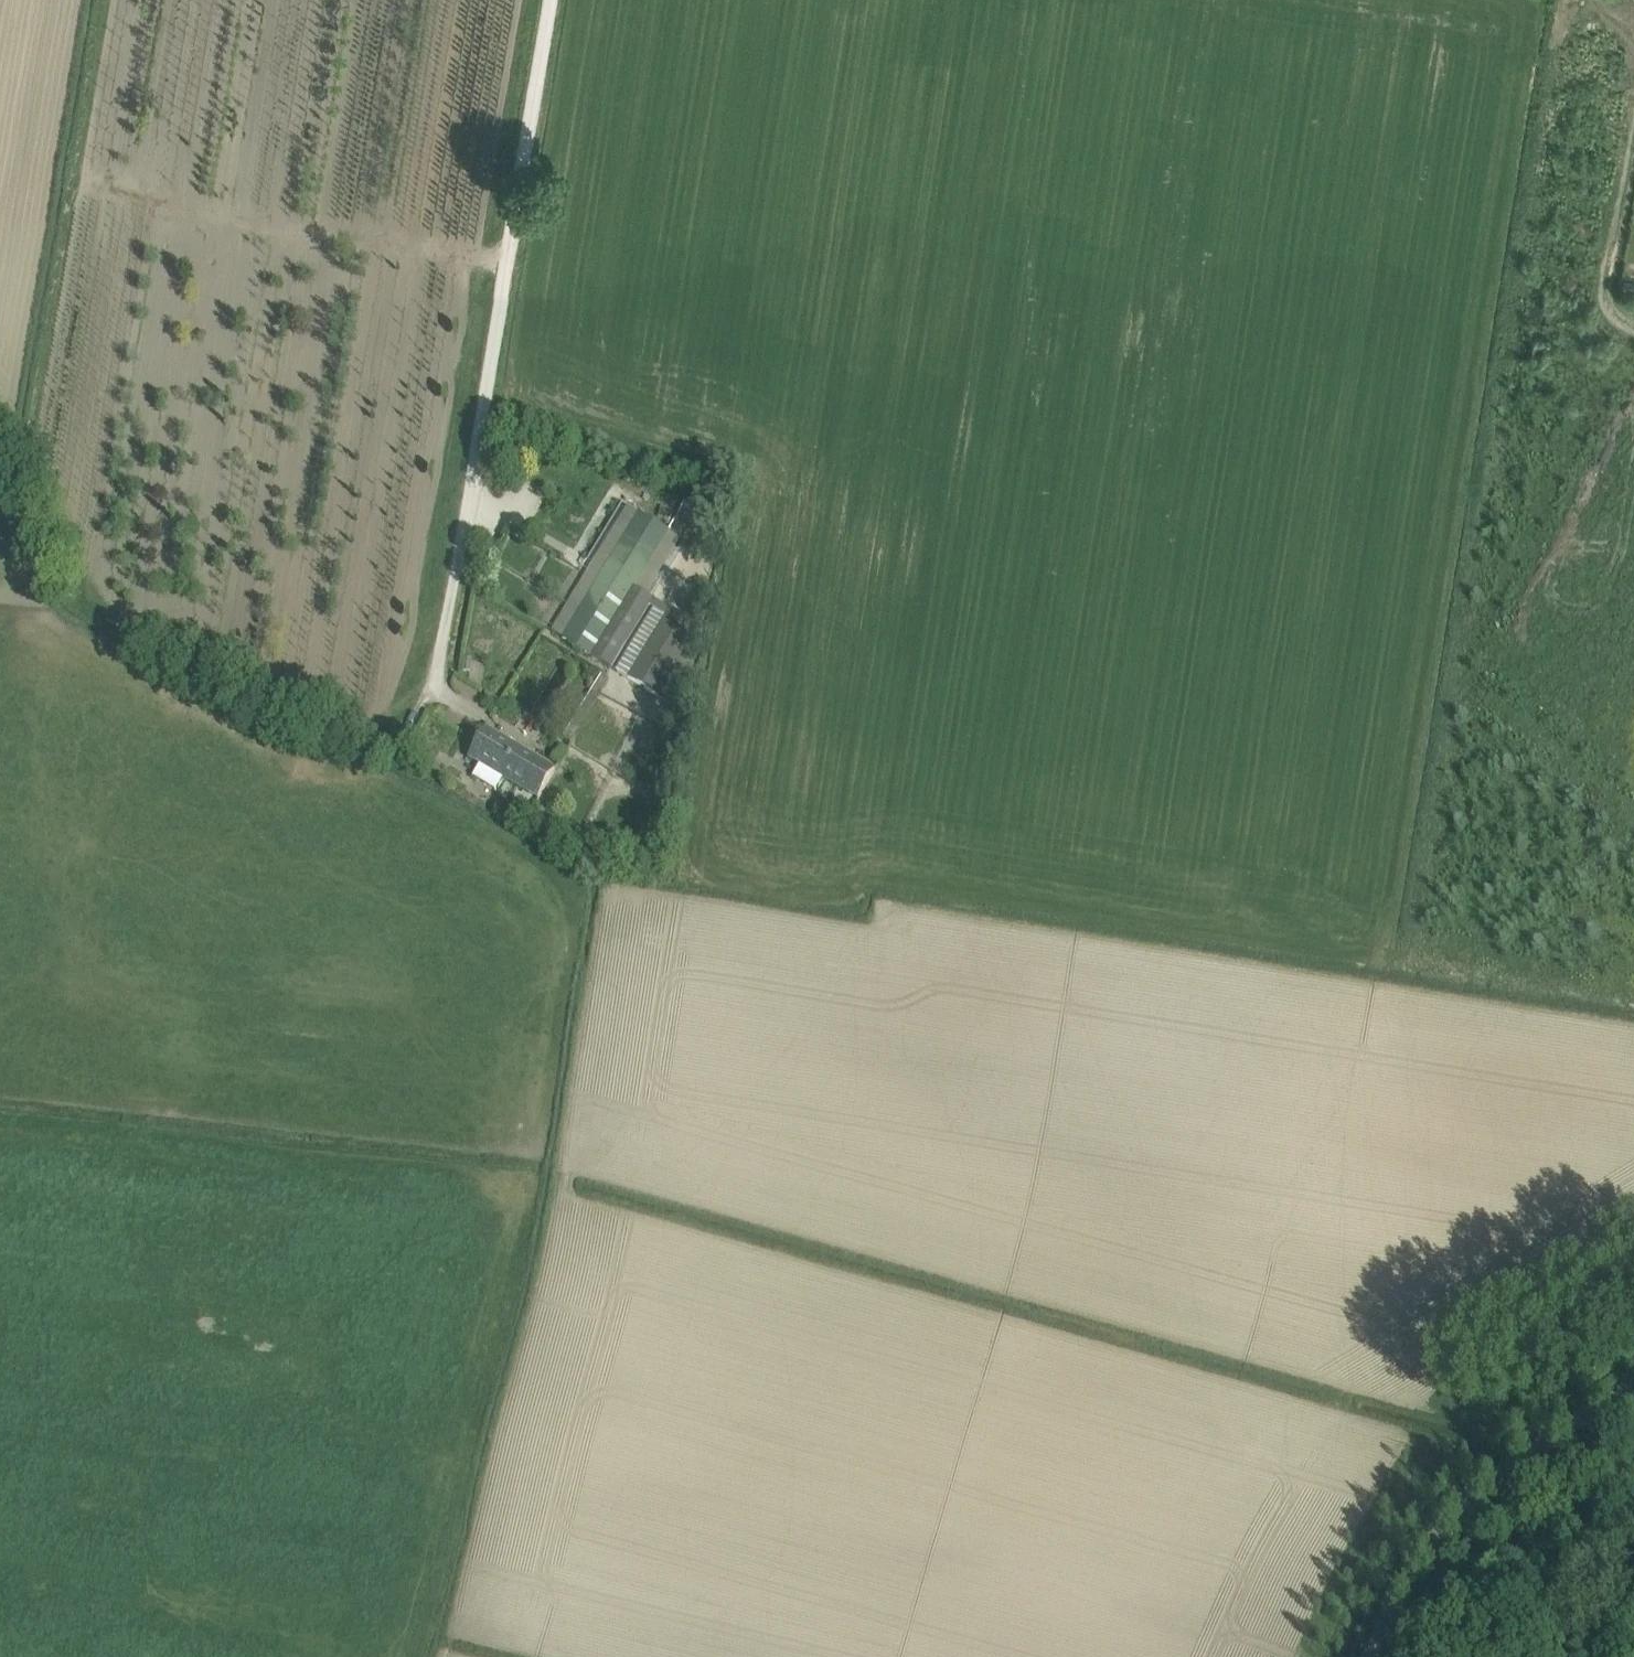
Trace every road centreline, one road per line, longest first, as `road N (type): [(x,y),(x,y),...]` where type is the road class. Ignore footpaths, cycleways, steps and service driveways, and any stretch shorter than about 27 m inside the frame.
road 1 (unclassified): [(547,0),(440,698)]
road 2 (unclassified): [(1393,1656),(1418,1584),(1470,1500),(1510,1461),(1633,1377)]

